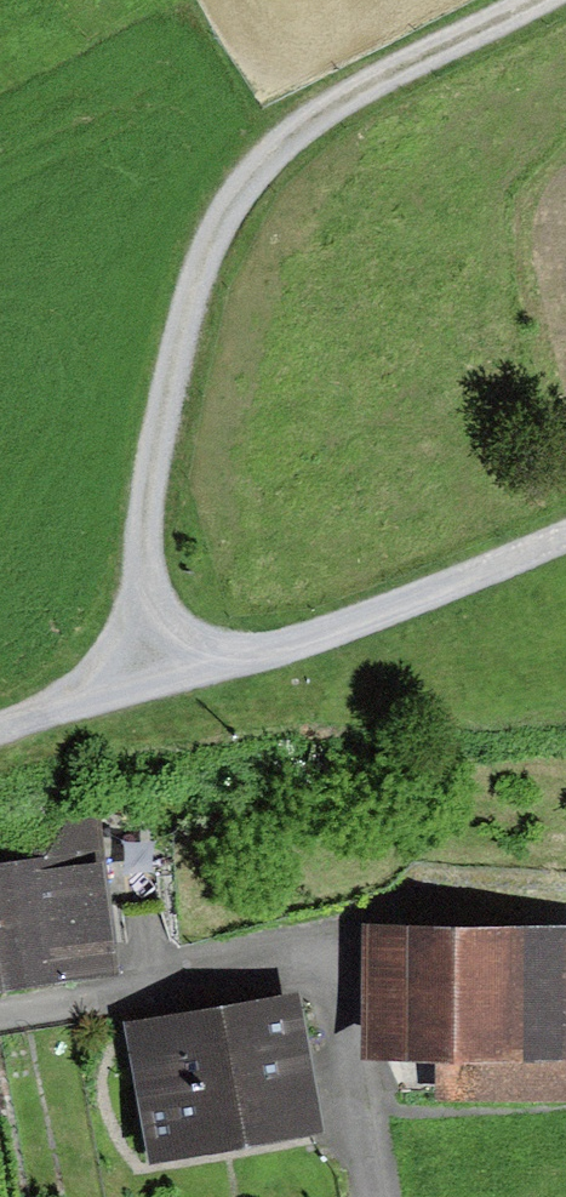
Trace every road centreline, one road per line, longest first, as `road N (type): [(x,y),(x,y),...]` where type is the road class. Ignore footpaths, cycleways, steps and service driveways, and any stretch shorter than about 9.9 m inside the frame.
road 1 (track): [(136,687),(147,525),(197,277),(235,186),(299,127),(525,0)]
road 2 (track): [(565,529),(301,639),(0,726)]
road 3 (track): [(0,1006),(328,950),(370,1196)]

